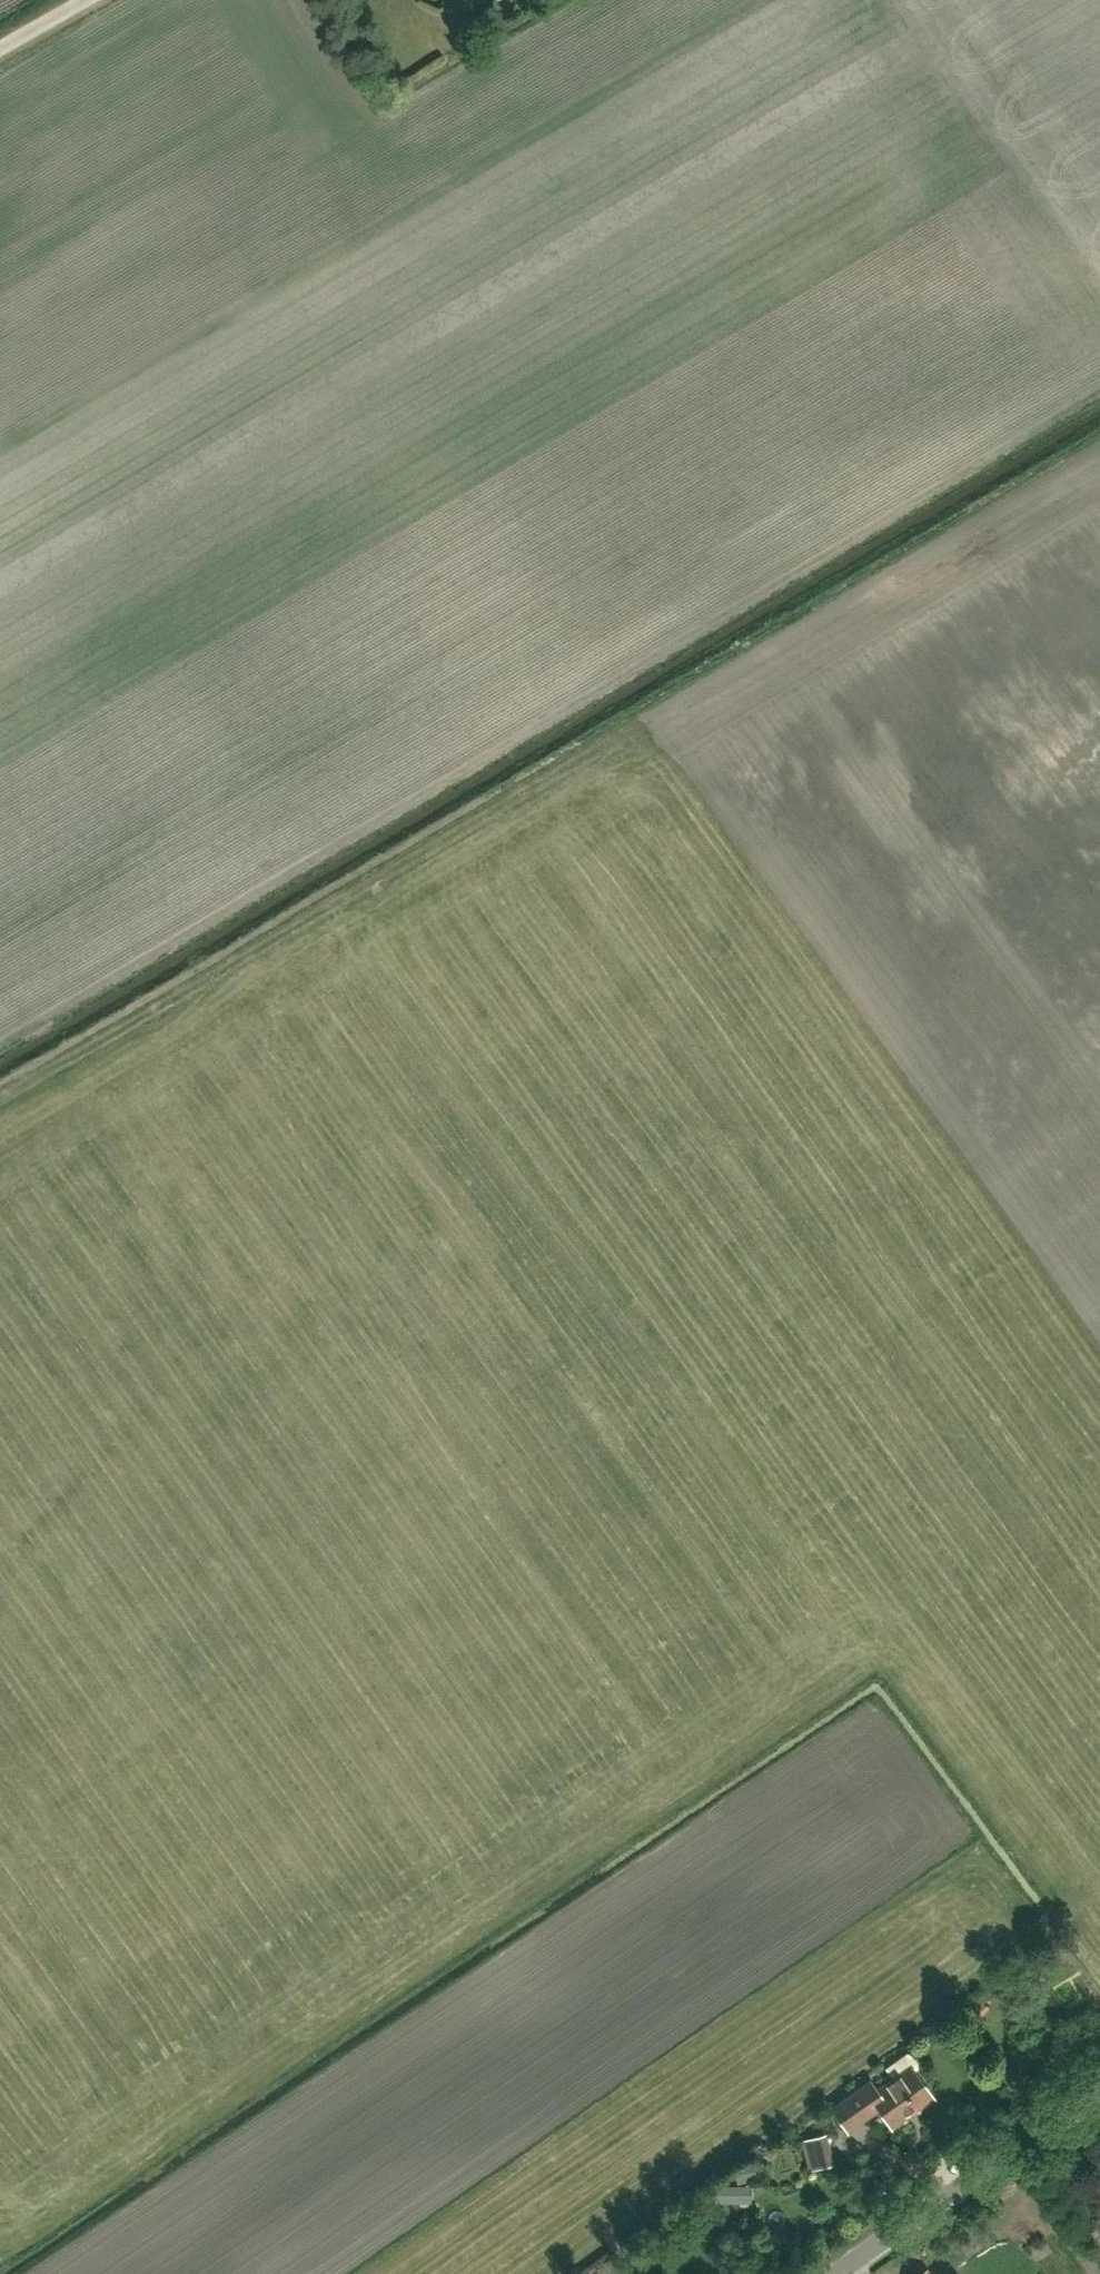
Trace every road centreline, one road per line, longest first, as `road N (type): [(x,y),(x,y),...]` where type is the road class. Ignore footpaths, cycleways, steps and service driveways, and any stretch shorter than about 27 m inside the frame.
road 1 (unclassified): [(837,2273),(1099,2094)]

